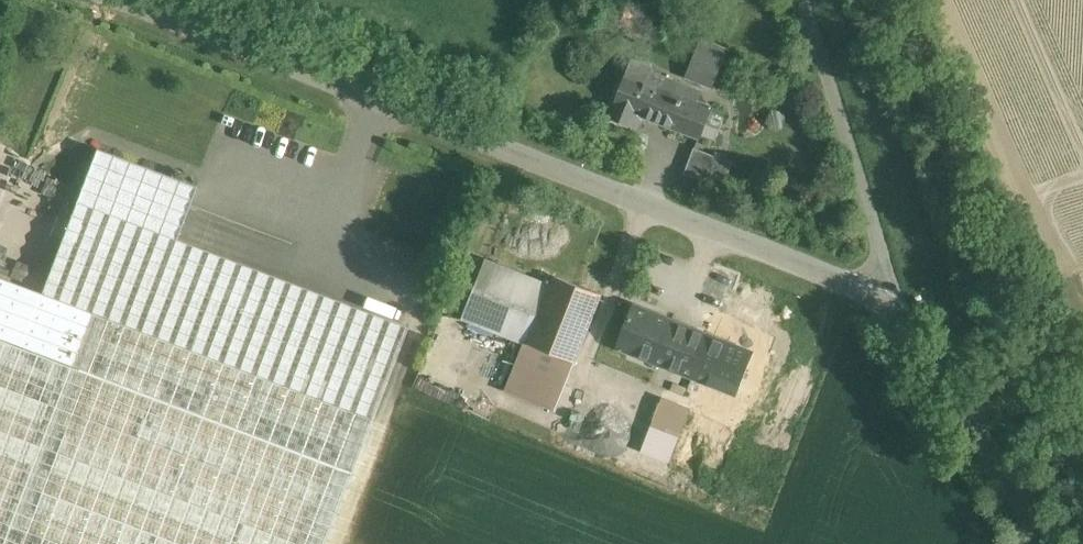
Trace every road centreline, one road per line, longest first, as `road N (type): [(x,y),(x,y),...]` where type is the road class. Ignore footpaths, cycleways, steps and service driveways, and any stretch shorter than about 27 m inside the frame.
road 1 (unclassified): [(874,296),(122,0)]
road 2 (unclassified): [(874,296),(881,249),(802,0)]
road 3 (unclassified): [(1048,543),(912,327),(874,296)]

